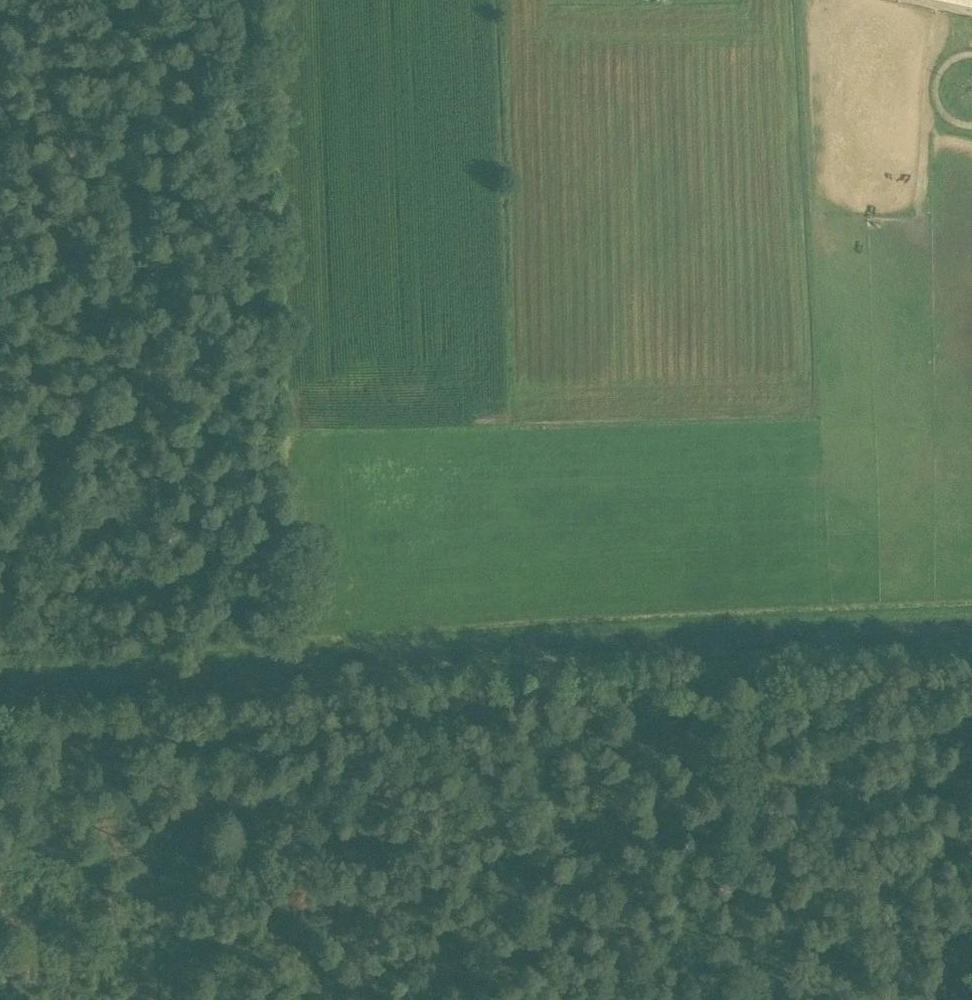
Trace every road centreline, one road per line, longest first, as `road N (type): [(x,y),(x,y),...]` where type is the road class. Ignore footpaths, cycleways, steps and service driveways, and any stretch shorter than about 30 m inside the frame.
road 1 (track): [(540,999),(527,685),(702,676),(732,680),(750,699),(759,999)]
road 2 (track): [(207,999),(199,699),(527,685)]

